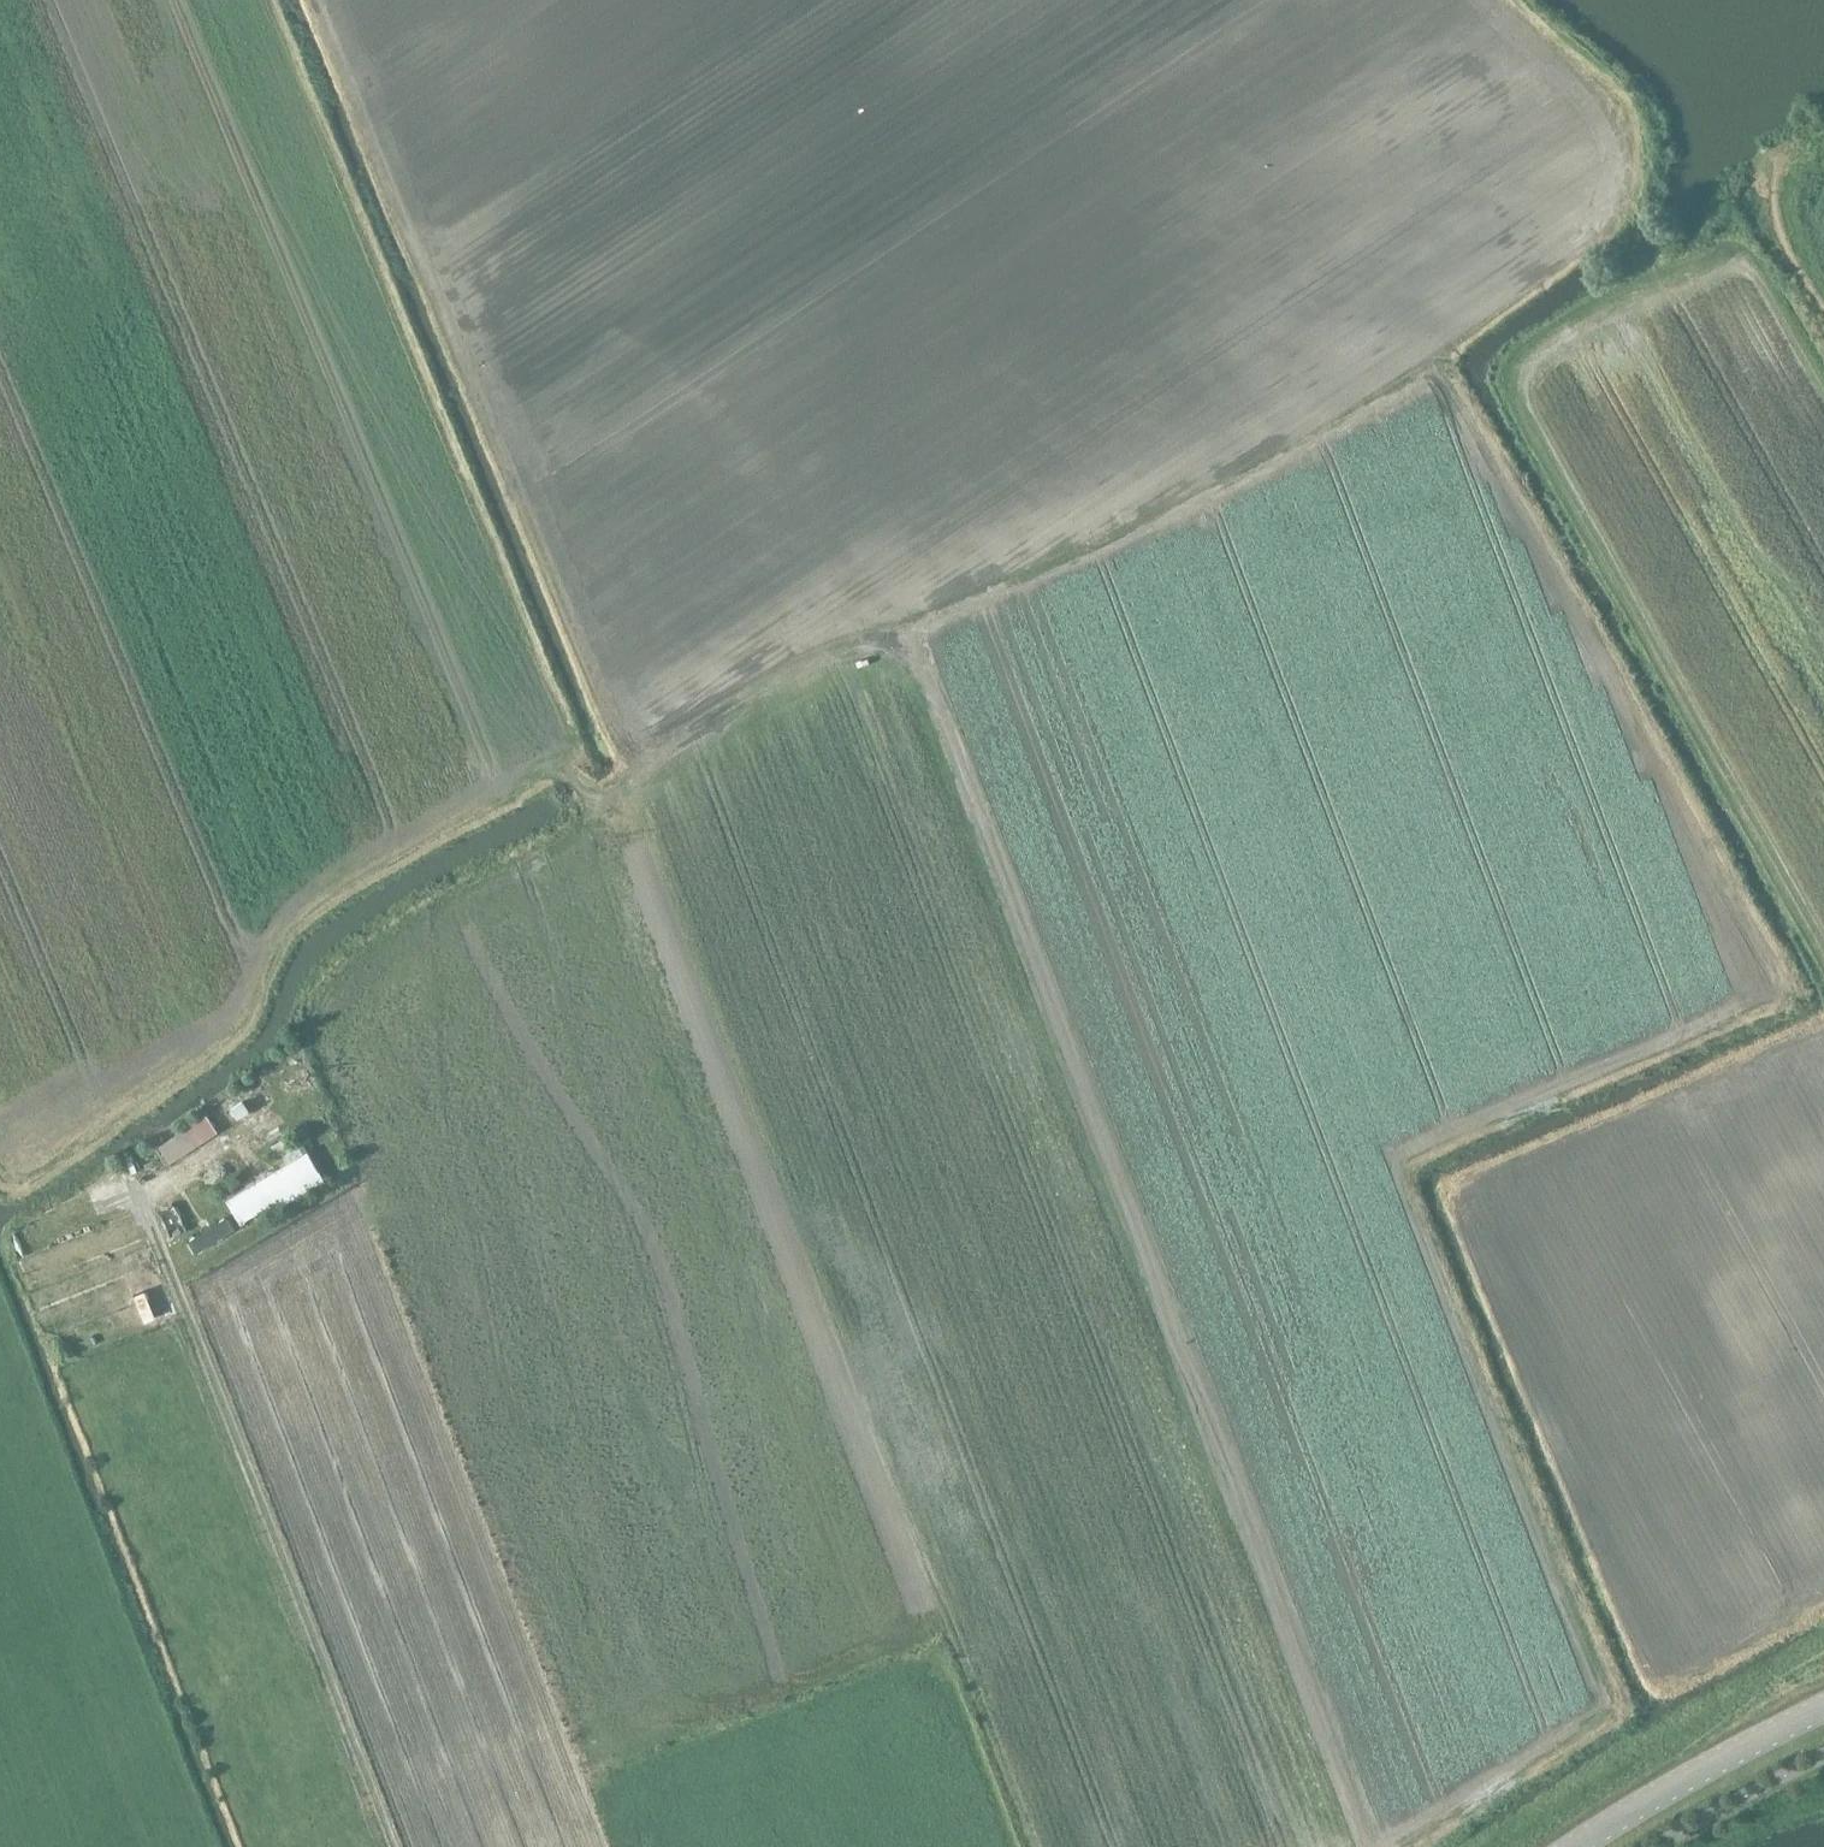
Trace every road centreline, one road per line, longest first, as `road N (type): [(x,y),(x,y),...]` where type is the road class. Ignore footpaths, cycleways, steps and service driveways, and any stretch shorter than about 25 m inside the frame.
road 1 (tertiary): [(1582,1846),(1823,1709)]

